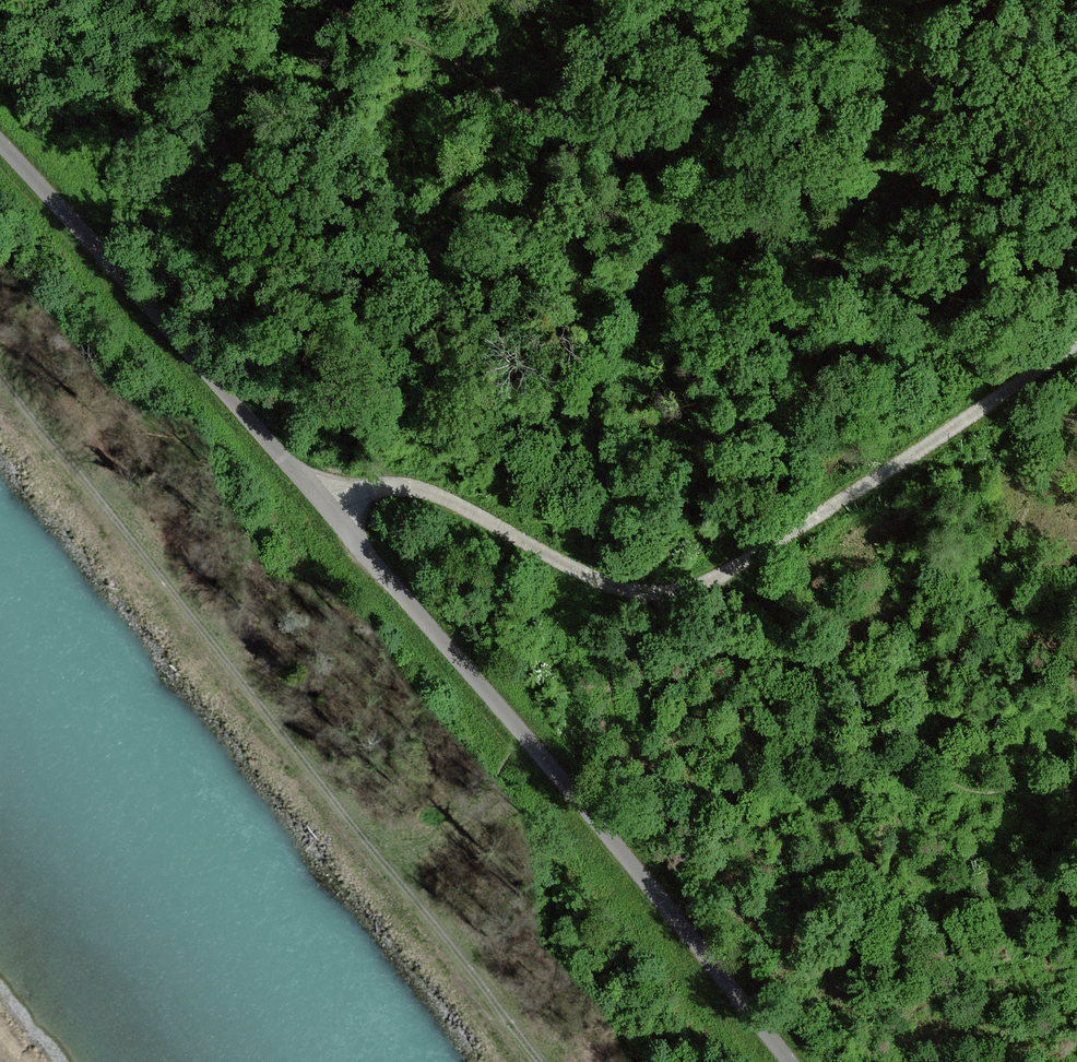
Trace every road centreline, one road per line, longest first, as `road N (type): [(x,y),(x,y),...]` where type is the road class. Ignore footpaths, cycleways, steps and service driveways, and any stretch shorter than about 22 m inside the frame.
road 1 (track): [(0,145),(449,648),(789,1061)]
road 2 (track): [(0,383),(539,1061)]
road 3 (track): [(337,519),(375,498),(418,492),(486,518),(603,583),(641,597),(667,594),(787,538),(1076,343)]
road 4 (track): [(311,0),(436,46),(769,237),(852,265),(901,269),(956,271),(1076,254)]

